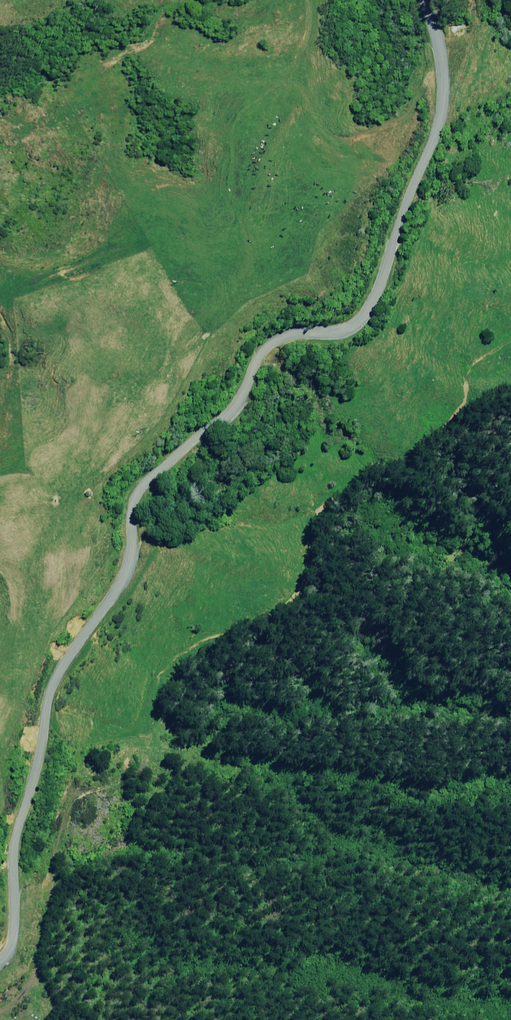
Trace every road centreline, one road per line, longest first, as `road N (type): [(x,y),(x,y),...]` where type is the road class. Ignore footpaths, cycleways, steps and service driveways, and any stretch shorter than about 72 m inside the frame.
road 1 (unclassified): [(0,962),(11,950),(15,893),(55,688),(123,578),(129,501),(235,415),(261,356),(291,343),(339,346),(367,315),(441,73),(432,0)]
road 2 (track): [(90,632),(113,663),(148,663),(256,629),(286,595),(305,547),(330,518),(439,436),(465,384),(510,341)]

